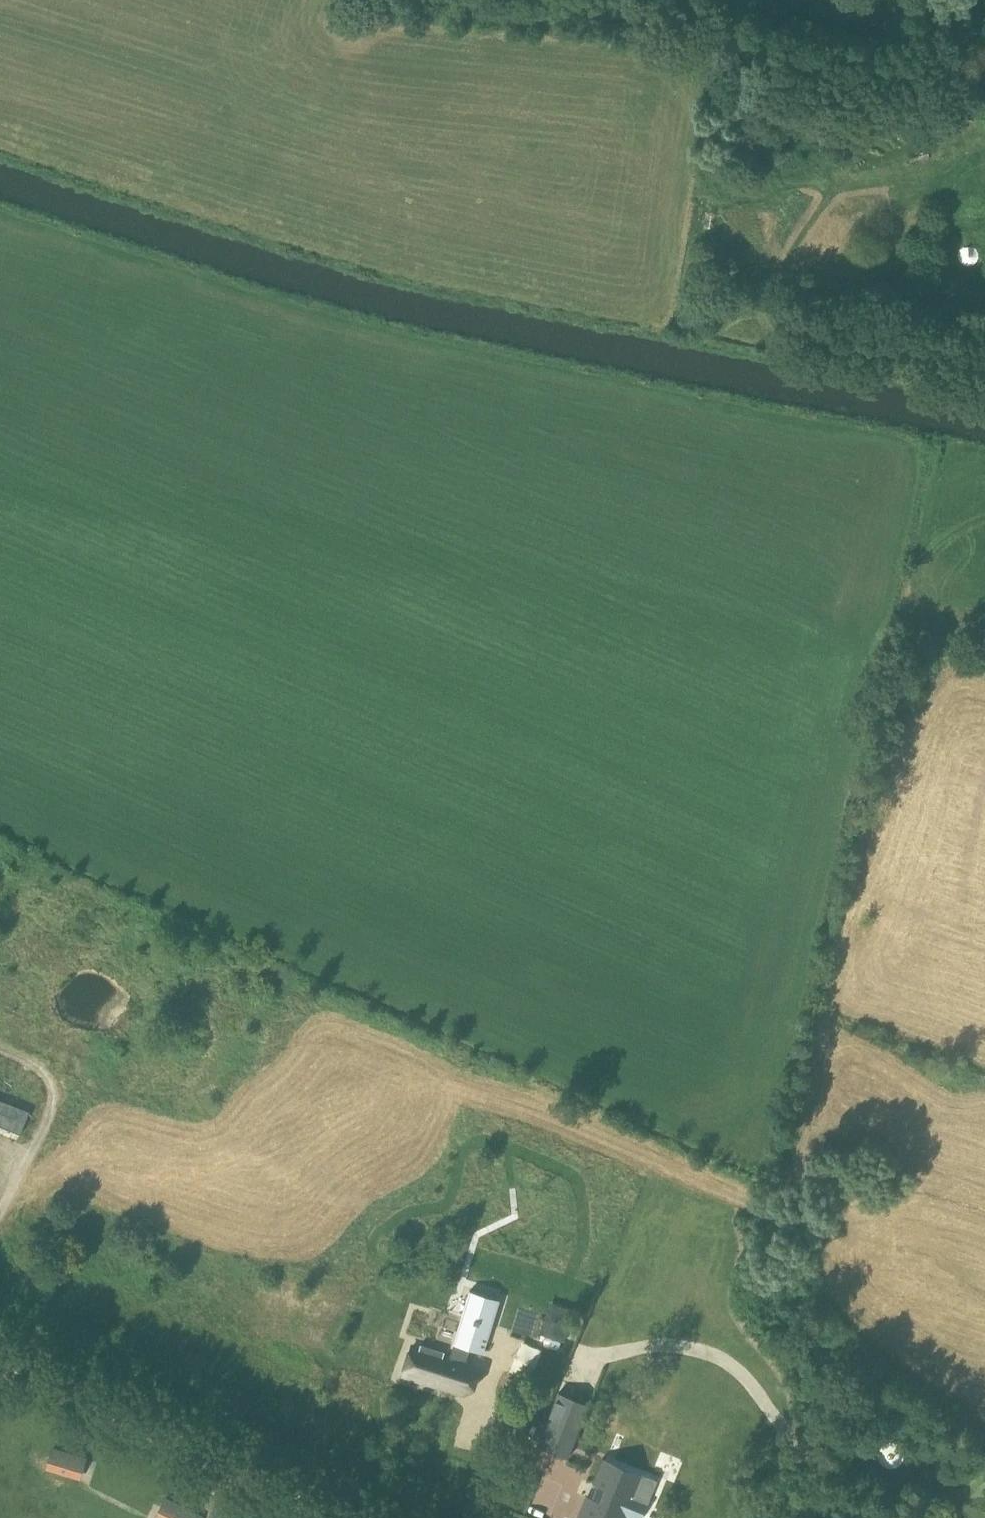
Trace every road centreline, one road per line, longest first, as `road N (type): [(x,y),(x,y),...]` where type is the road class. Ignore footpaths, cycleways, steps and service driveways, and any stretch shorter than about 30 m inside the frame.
road 1 (unclassified): [(318,1517),(0,1356)]

